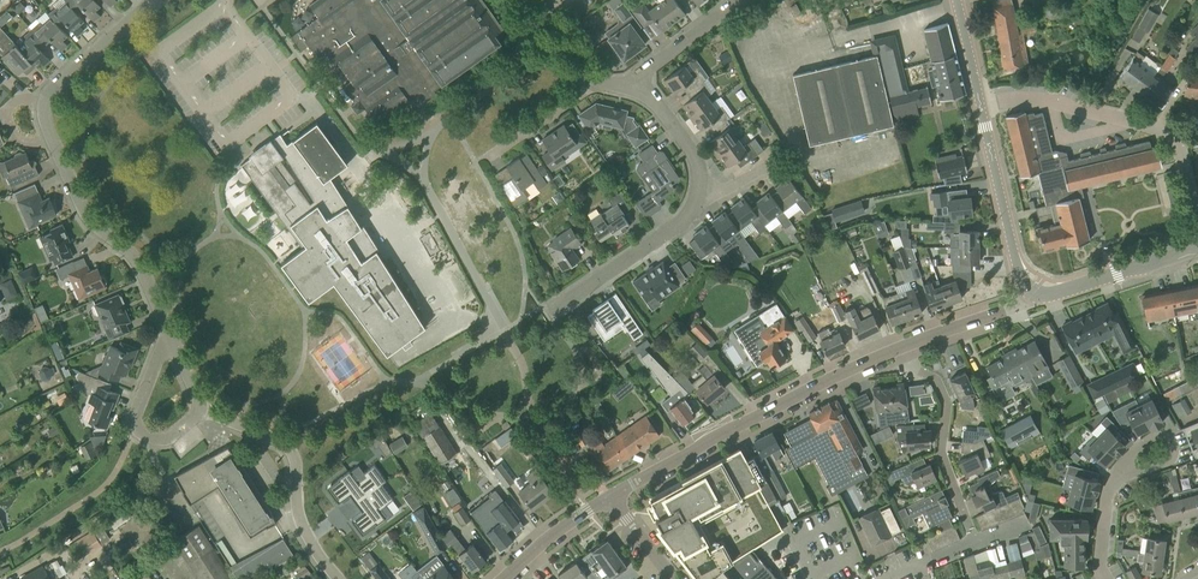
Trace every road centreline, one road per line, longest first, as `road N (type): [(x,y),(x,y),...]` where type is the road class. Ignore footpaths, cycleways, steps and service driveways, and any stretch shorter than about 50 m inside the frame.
road 1 (residential): [(608,496),(906,345)]
road 2 (residential): [(1197,215),(1173,140),(1161,131),(1004,93),(978,97)]
road 3 (unclassified): [(340,578),(299,522),(290,450),(199,410)]
road 4 (residential): [(170,340),(141,271),(86,218),(54,138)]
road 5 (residential): [(971,531),(945,463),(944,391),(918,372),(906,345)]
road 6 (tertiary): [(1031,291),(1015,256),(978,97)]
road 7 (residential): [(548,308),(680,225),(700,197)]
road 8 (unclassified): [(199,410),(163,442),(133,427),(170,340)]
road 9 (tertiary): [(1031,291),(1057,294),(1197,249)]
road 10 (unclassified): [(743,0),(625,86)]
road 11 (residential): [(47,100),(153,0)]
road 12 (residential): [(700,197),(693,155),(650,96),(625,86)]
road 13 (residential): [(895,578),(1023,524)]
road 14 (residential): [(906,345),(1010,310),(1031,291)]
road 15 (residential): [(501,578),(608,496)]
road 16 (residential): [(487,155),(598,82)]
road 17 (residential): [(1125,463),(1105,507),(1104,578)]

